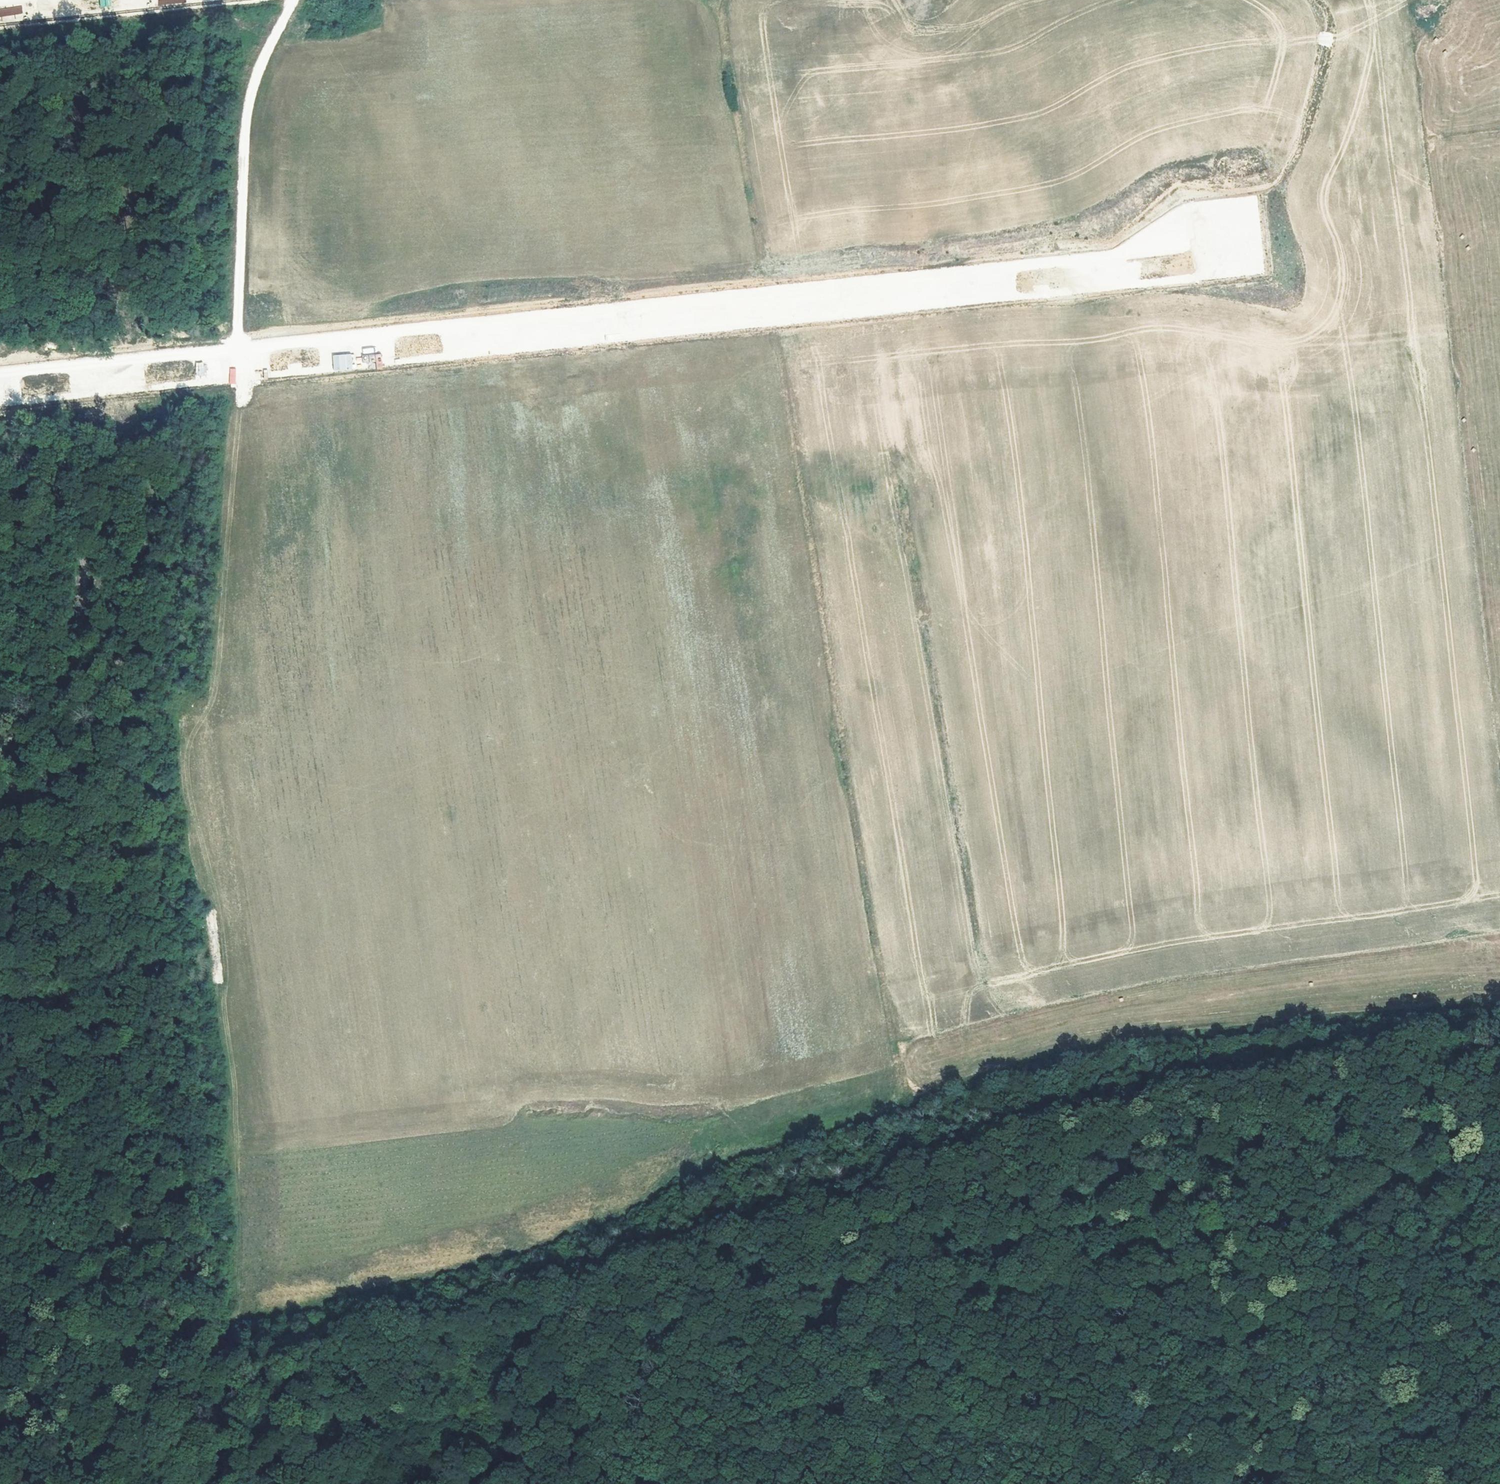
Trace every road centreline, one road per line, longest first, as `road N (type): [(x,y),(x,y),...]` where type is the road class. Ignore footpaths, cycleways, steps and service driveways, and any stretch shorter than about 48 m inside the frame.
road 1 (track): [(0,389),(1252,246)]
road 2 (track): [(543,1483),(669,1473),(762,1477),(926,1443),(1085,1462),(1128,1483)]
road 3 (track): [(242,362),(245,103),(288,0)]
road 4 (track): [(610,1247),(655,1483)]

